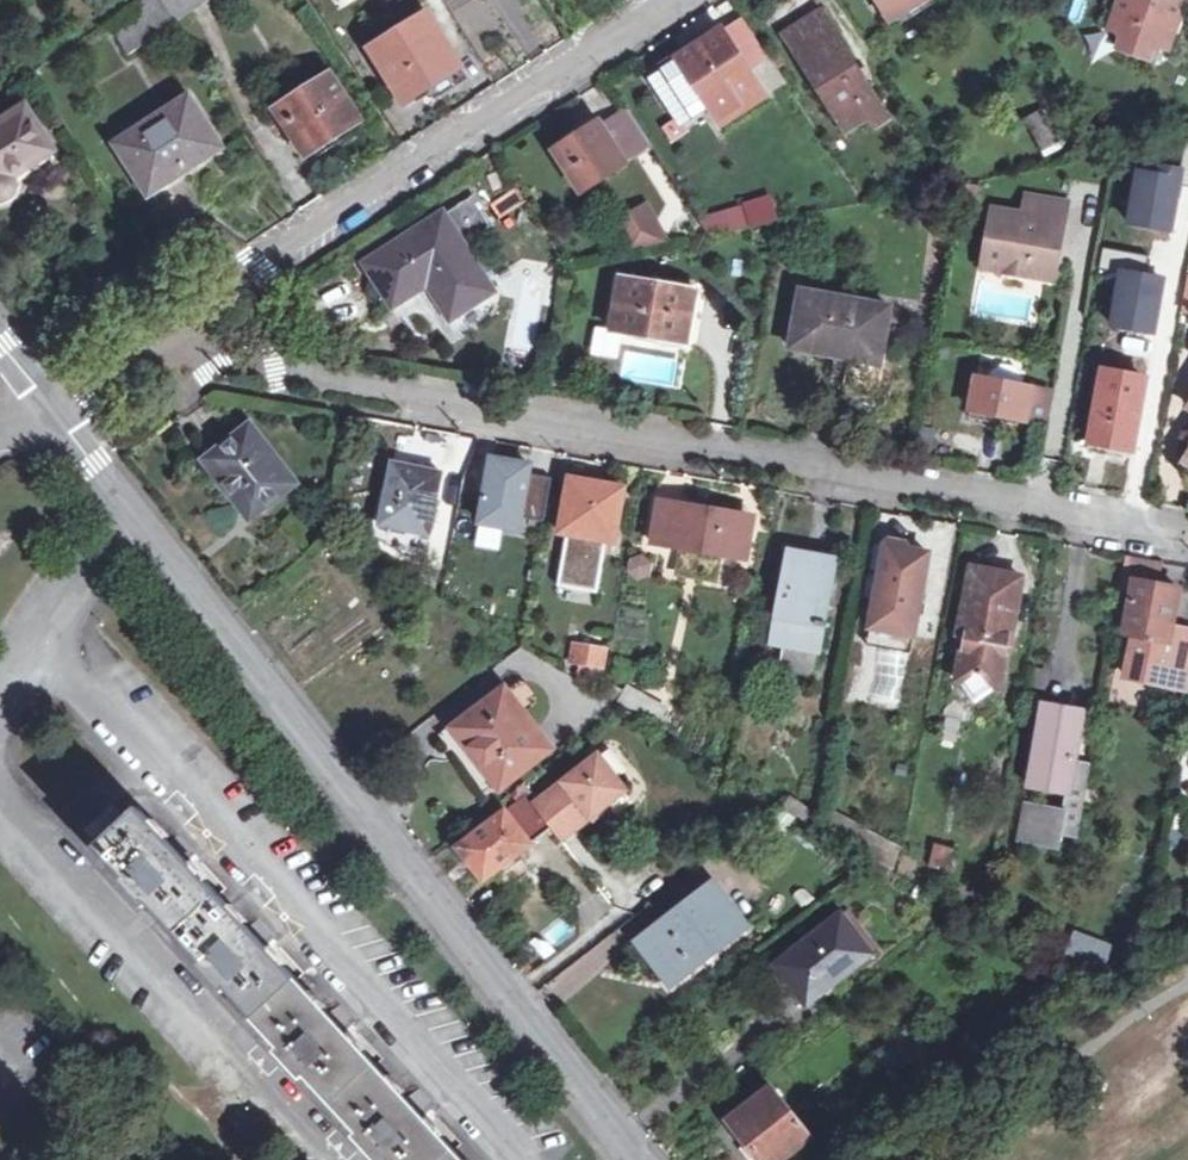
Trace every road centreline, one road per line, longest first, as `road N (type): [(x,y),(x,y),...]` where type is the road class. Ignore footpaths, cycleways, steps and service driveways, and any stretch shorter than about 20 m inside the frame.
road 1 (residential): [(1187,538),(274,376),(151,341)]
road 2 (residential): [(49,400),(633,1159)]
road 3 (residential): [(151,341),(667,0)]

